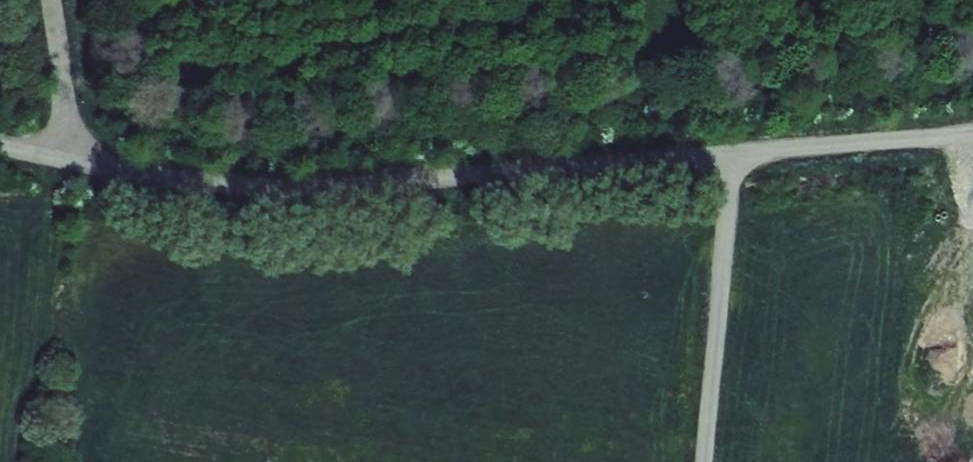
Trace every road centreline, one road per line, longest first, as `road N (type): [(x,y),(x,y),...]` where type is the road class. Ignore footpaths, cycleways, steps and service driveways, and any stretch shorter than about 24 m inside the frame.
road 1 (unclassified): [(0,146),(277,187),(732,154)]
road 2 (unclassified): [(732,154),(704,461)]
road 3 (unclassified): [(732,154),(972,134)]
road 4 (track): [(51,0),(76,162)]

